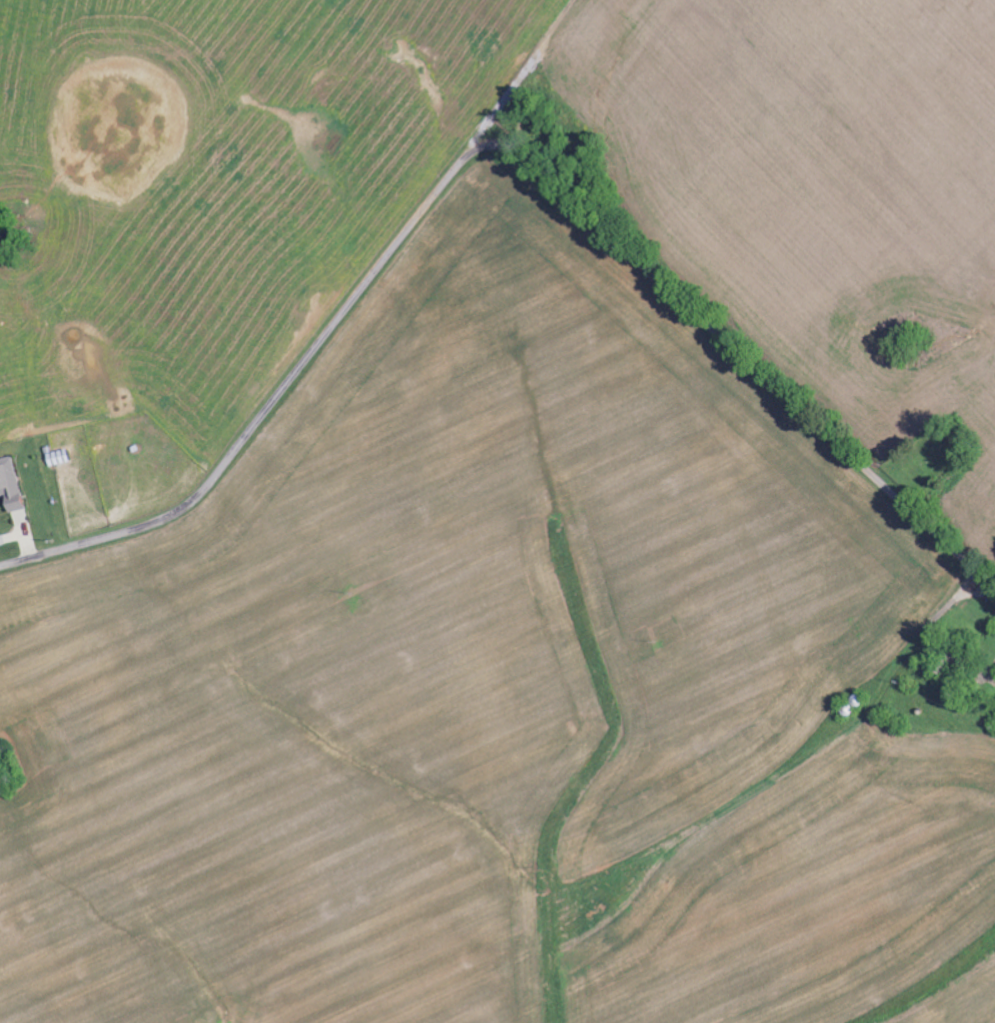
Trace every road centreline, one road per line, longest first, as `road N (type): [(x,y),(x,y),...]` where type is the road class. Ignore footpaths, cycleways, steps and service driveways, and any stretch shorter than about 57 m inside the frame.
road 1 (residential): [(994,591),(529,163),(498,146),(459,165),(201,494),(165,519),(0,567)]

